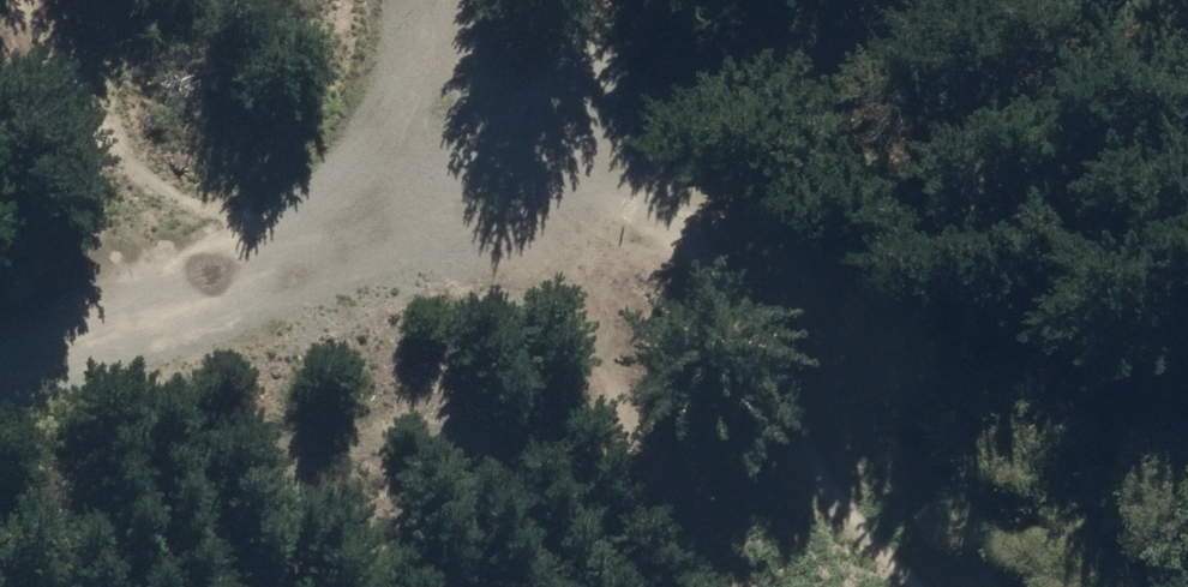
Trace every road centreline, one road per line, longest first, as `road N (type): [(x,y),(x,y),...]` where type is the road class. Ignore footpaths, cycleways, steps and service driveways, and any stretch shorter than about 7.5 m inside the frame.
road 1 (track): [(0,371),(1032,0)]
road 2 (track): [(433,0),(693,586)]

